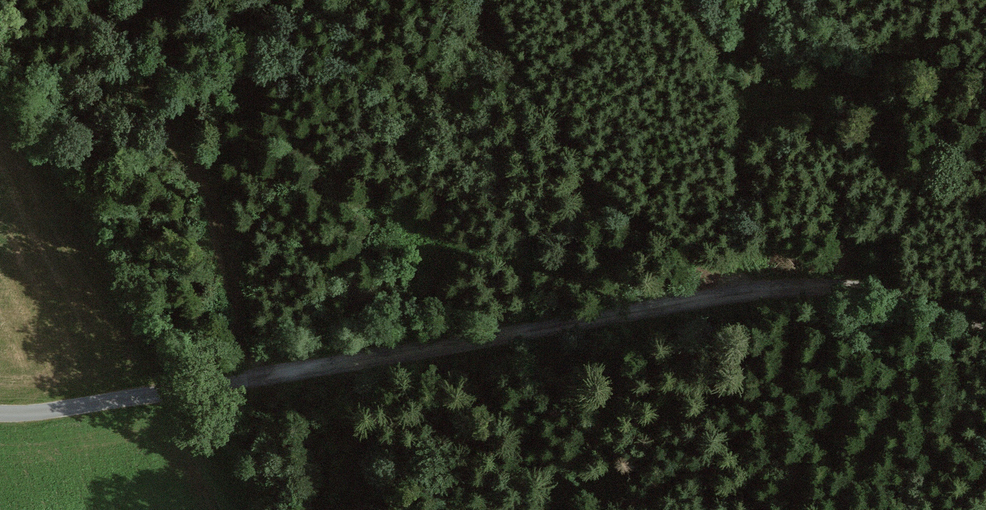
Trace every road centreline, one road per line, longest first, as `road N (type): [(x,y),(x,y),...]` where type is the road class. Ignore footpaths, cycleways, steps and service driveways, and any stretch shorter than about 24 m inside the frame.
road 1 (track): [(985,319),(859,290),(800,289),(199,390)]
road 2 (track): [(92,0),(141,73),(213,214),(262,380)]
road 3 (track): [(484,0),(562,150),(598,187),(678,245),(728,298)]
road 4 (track): [(703,303),(598,423),(573,466),(569,509)]
road 5 (unclassified): [(199,390),(0,418)]

